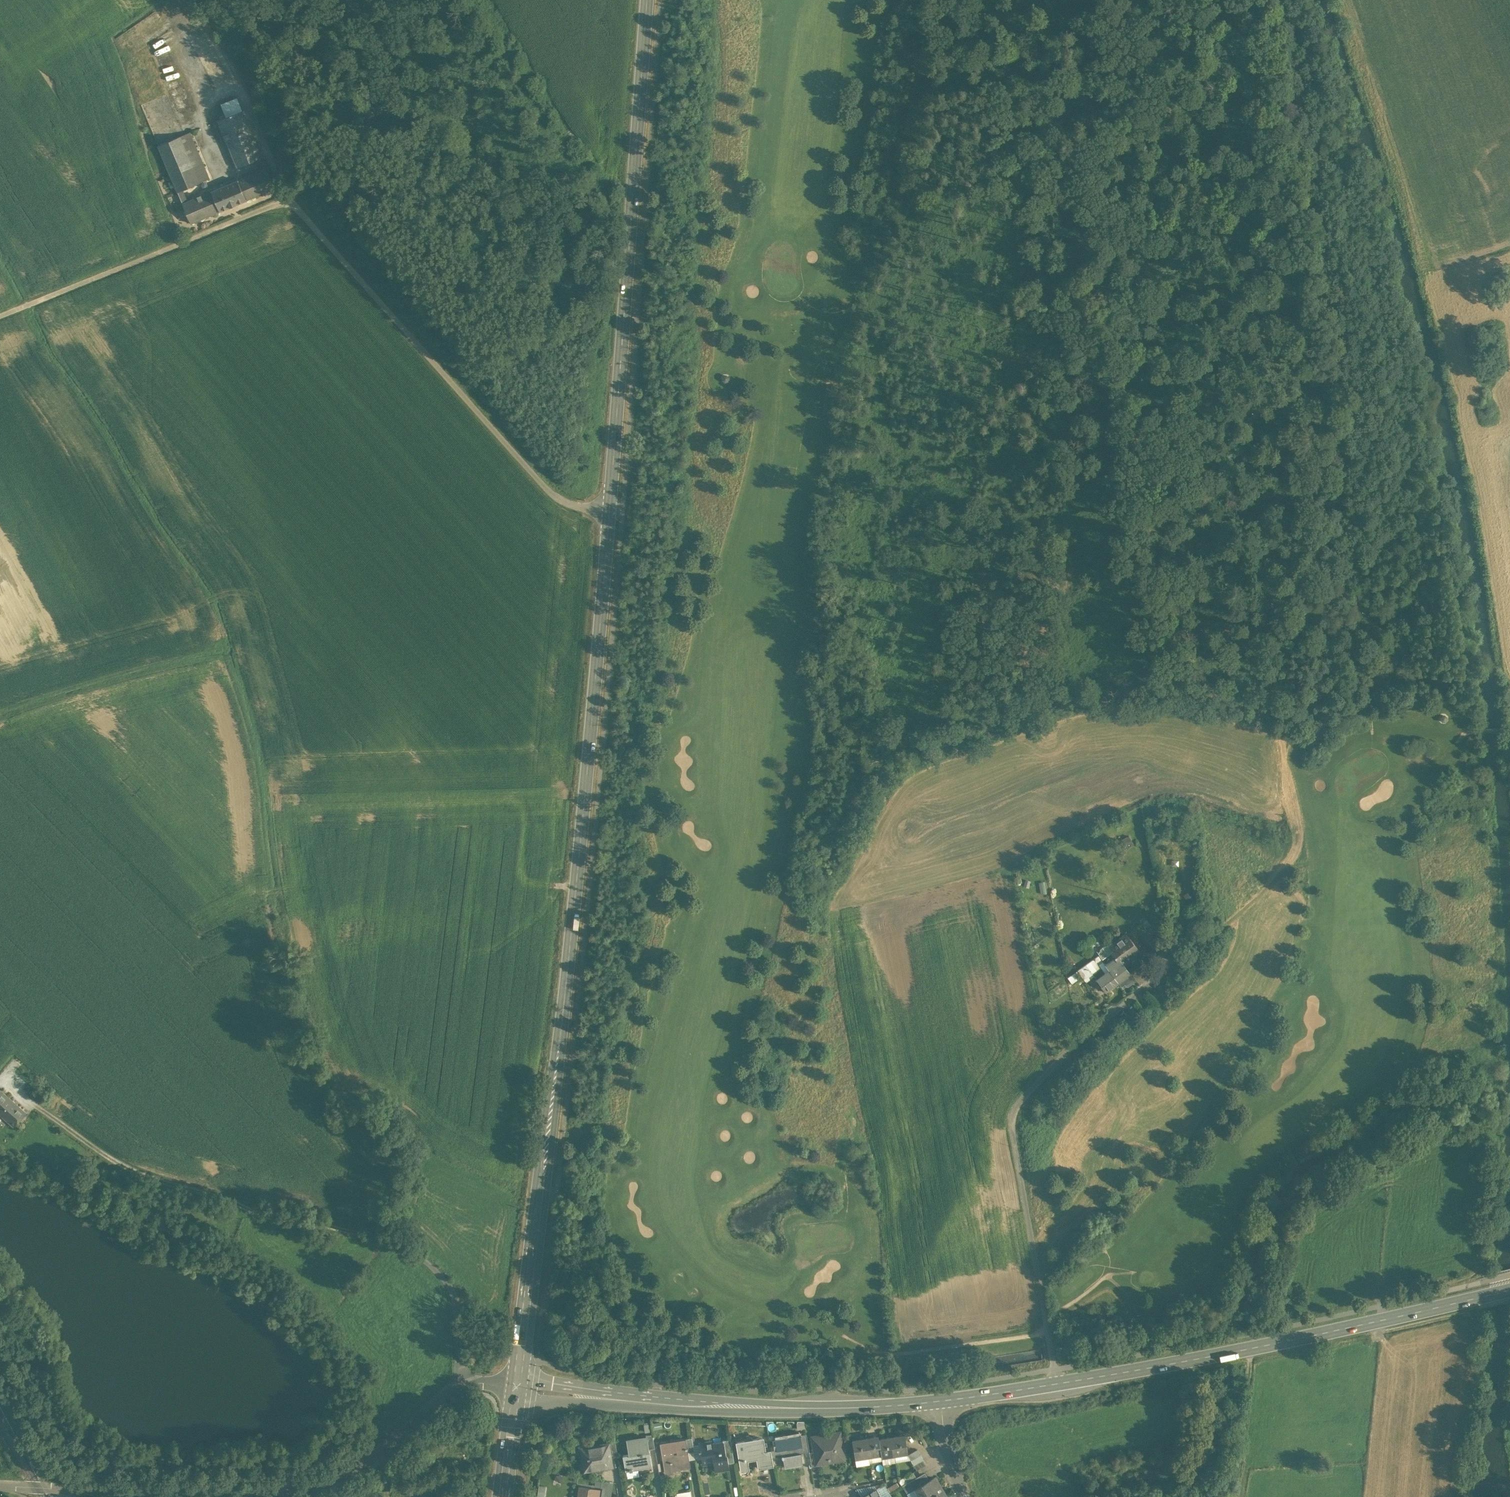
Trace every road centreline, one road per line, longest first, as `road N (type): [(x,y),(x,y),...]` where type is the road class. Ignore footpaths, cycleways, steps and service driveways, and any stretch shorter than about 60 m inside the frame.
road 1 (secondary): [(609,513),(580,857),(516,1387)]
road 2 (unclassified): [(0,316),(288,200),(556,498),(609,513)]
road 3 (unclassified): [(1274,892),(1052,1061),(1009,1111),(1055,1383)]
road 4 (track): [(0,1083),(160,1181),(401,1246),(447,1280),(462,1385)]
road 5 (unclassified): [(516,1387),(462,1385),(346,1474),(301,1487),(166,1493),(0,1484)]
road 6 (secondary): [(646,0),(609,513)]
road 7 (tertiary): [(1055,1383),(1509,1289)]
road 8 (tertiary): [(516,1387),(780,1411),(943,1398)]

